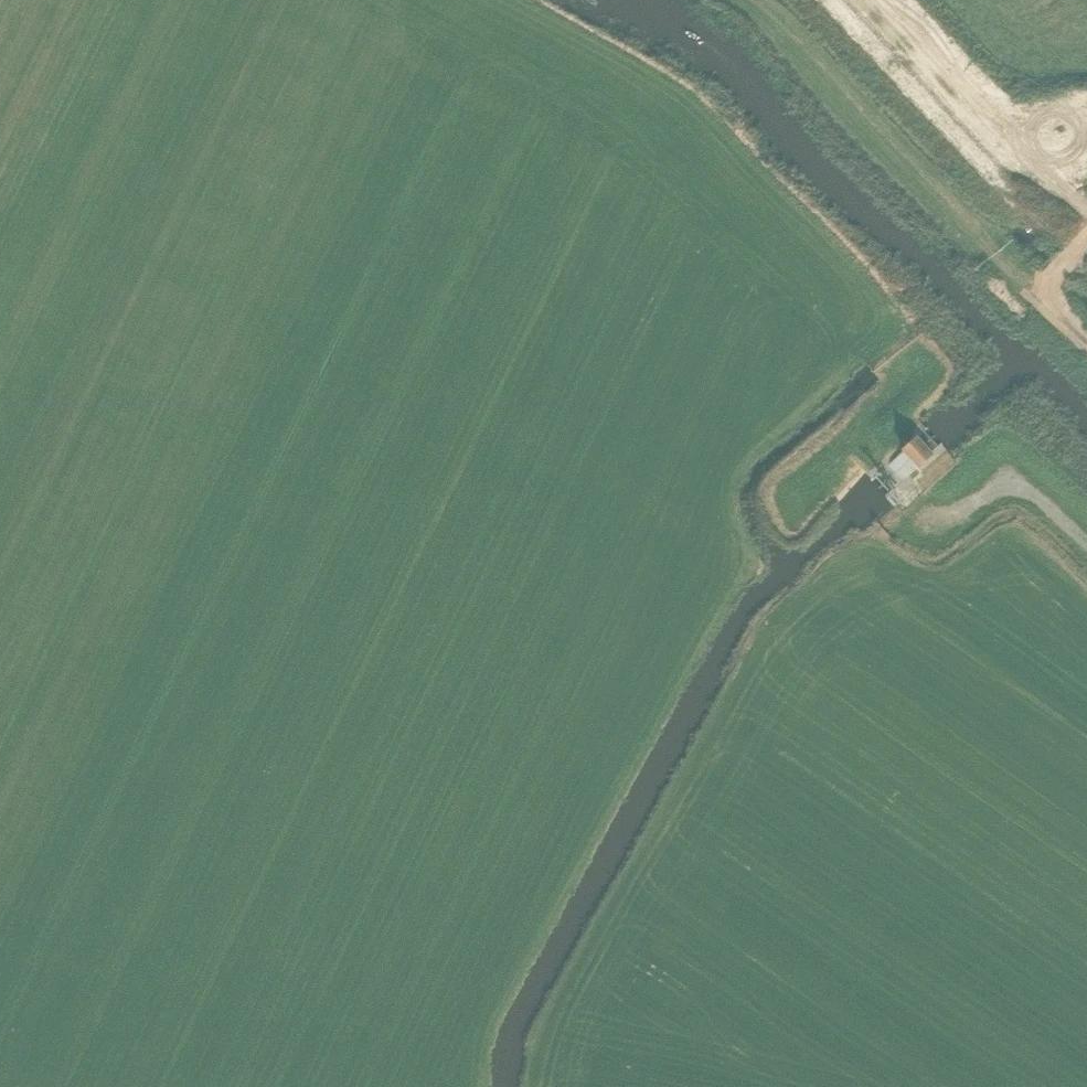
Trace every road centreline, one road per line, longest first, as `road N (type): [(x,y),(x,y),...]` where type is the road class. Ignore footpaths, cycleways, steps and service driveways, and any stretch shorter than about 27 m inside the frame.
road 1 (unclassified): [(878,0),(1014,141),(1064,163)]
road 2 (track): [(1086,244),(1064,266),(1054,293),(1055,308),(1086,341)]

